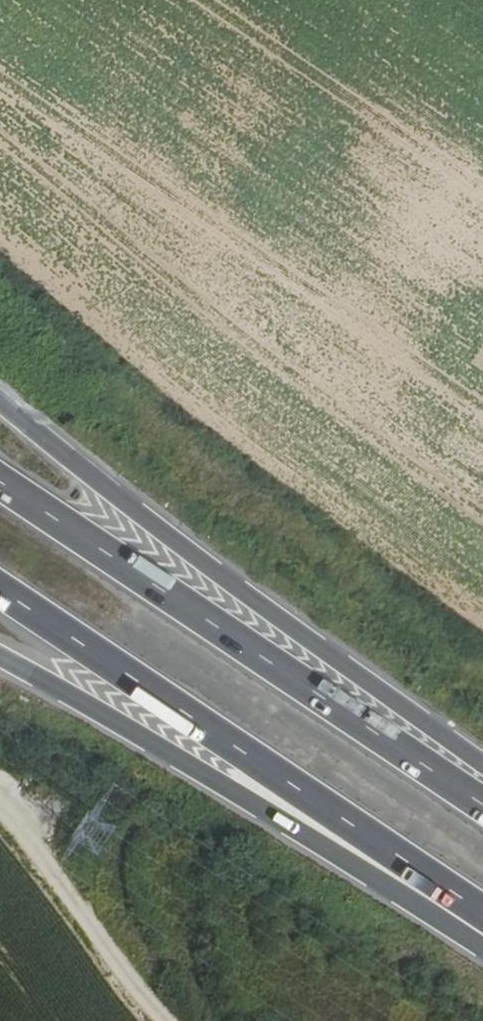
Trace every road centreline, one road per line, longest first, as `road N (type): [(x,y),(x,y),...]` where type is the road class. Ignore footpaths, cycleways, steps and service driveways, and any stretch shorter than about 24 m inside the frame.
road 1 (motorway): [(482,765),(94,483),(0,404)]
road 2 (motorway): [(482,806),(0,483)]
road 3 (motorway): [(0,591),(482,913)]
road 4 (motorway): [(0,657),(482,948)]
road 5 (track): [(0,804),(170,1020)]

